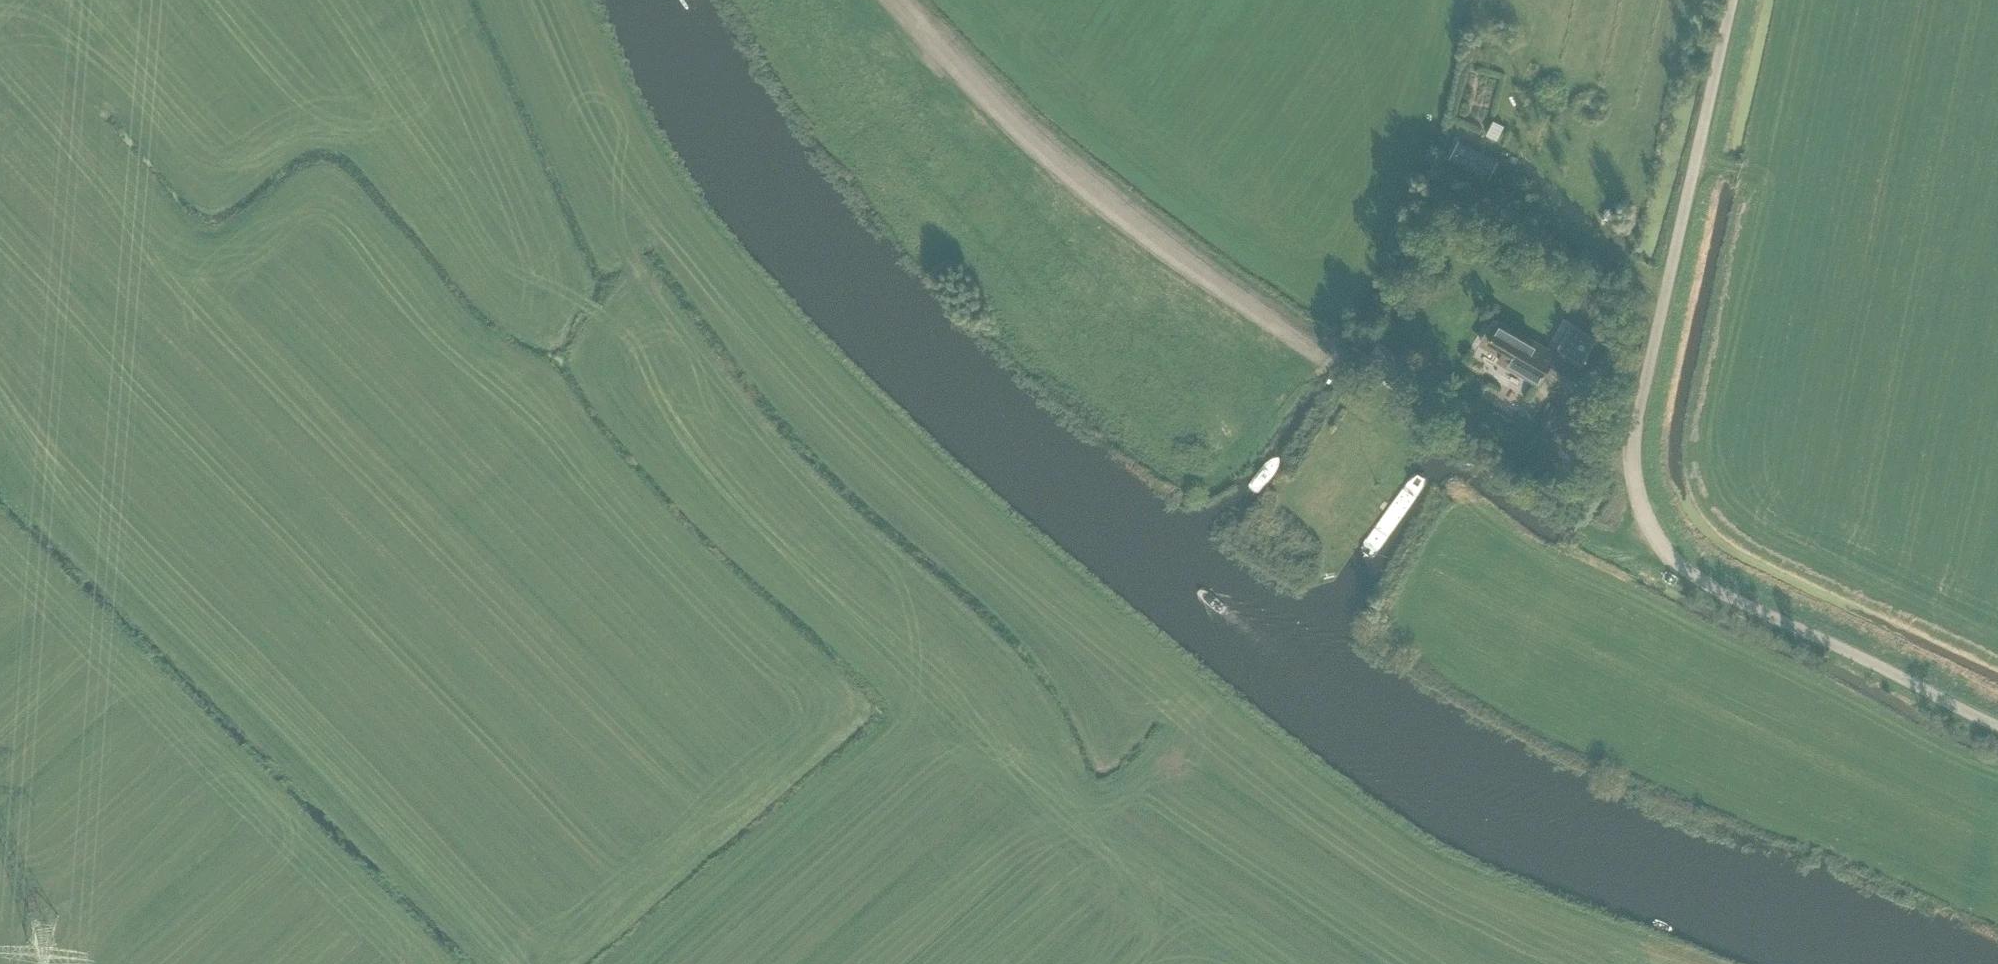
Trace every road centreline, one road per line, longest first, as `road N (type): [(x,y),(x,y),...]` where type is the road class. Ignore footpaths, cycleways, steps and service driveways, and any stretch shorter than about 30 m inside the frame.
road 1 (unclassified): [(1732,0),(1634,438),(1647,521),(1692,575),(1997,727)]
road 2 (track): [(1666,290),(1511,177)]

